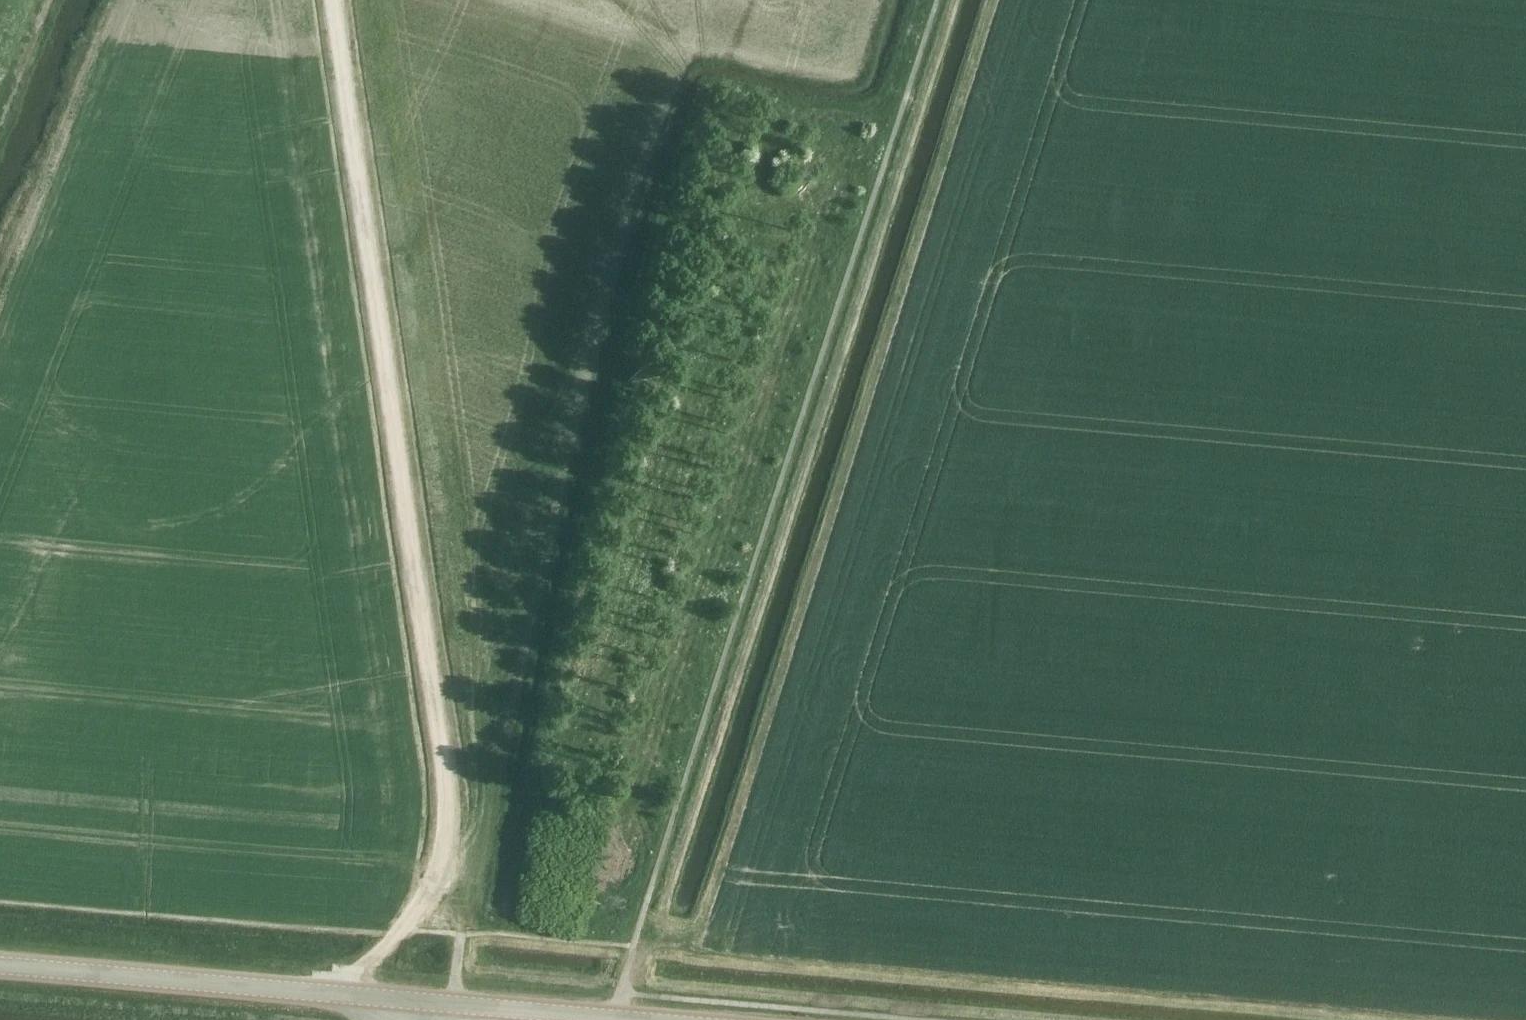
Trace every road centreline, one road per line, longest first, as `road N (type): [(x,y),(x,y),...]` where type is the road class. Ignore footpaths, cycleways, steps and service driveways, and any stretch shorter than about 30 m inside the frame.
road 1 (secondary): [(634,1019),(0,959)]

